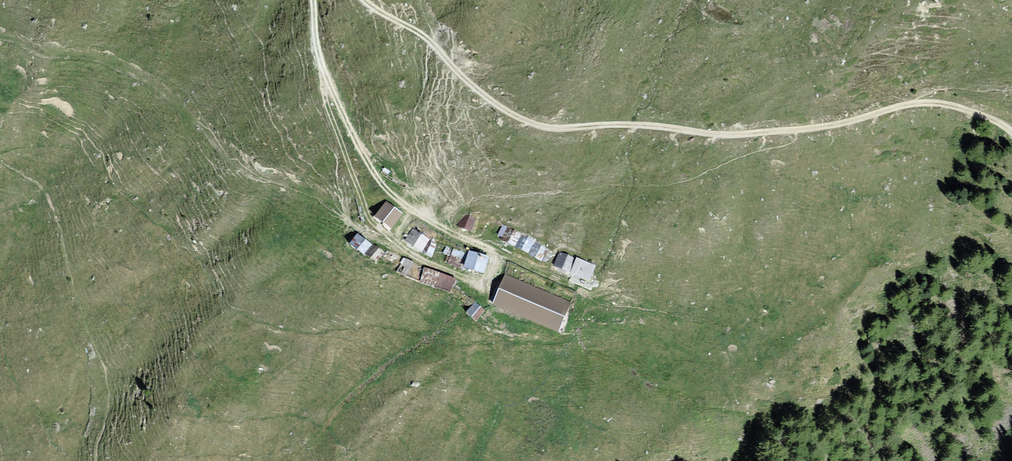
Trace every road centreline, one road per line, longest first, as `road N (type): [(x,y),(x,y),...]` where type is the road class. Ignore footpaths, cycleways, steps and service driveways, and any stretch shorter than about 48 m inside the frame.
road 1 (unclassified): [(362,0),(429,41),(485,96),(540,130),(632,123),(735,137),(929,102),(1011,132)]

